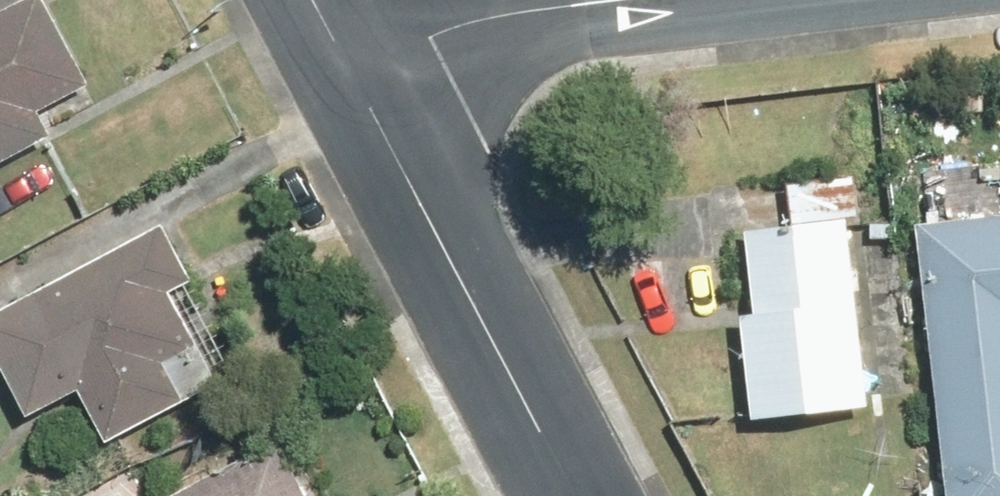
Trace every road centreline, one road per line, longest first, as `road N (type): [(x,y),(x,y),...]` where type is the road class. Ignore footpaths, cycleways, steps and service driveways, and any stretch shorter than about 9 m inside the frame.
road 1 (tertiary): [(341,36),(585,495)]
road 2 (residential): [(341,36),(652,0)]

